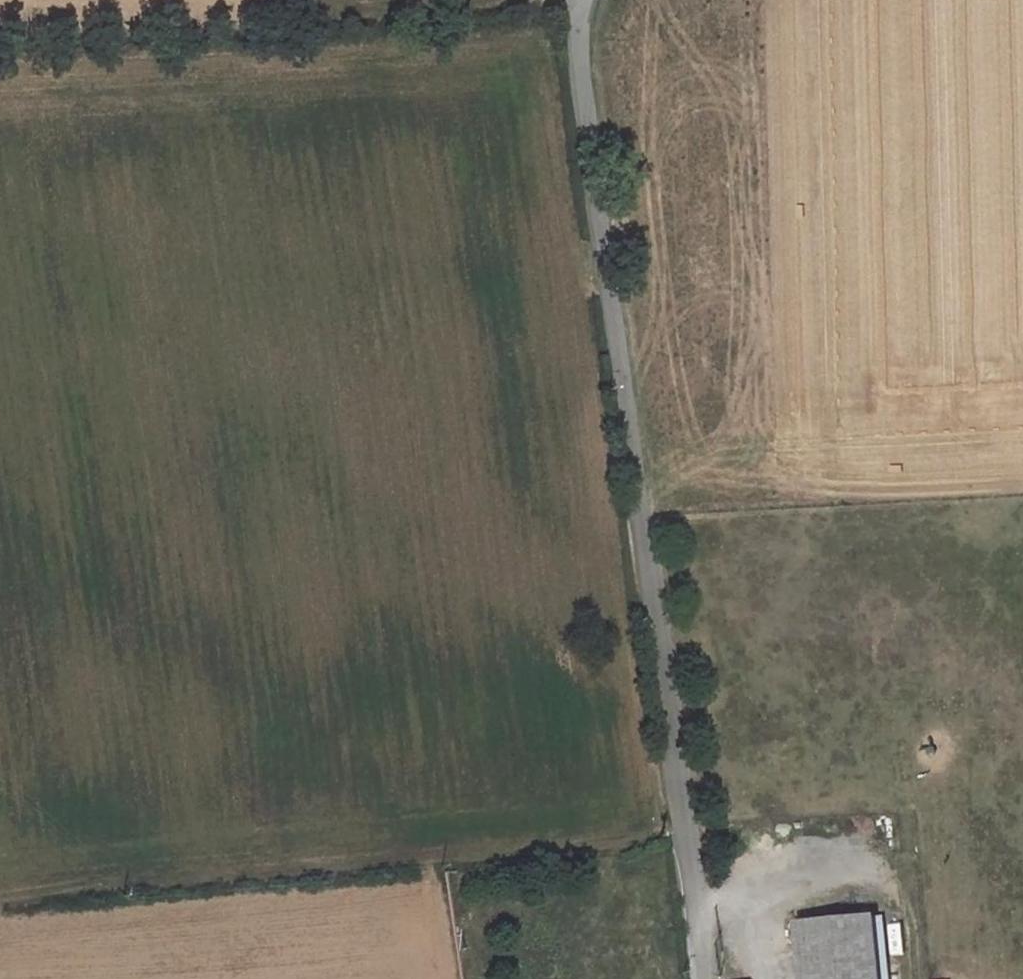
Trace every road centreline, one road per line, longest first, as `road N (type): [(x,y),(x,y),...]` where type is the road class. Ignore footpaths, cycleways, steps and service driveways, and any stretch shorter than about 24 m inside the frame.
road 1 (unclassified): [(579,0),(700,978)]

